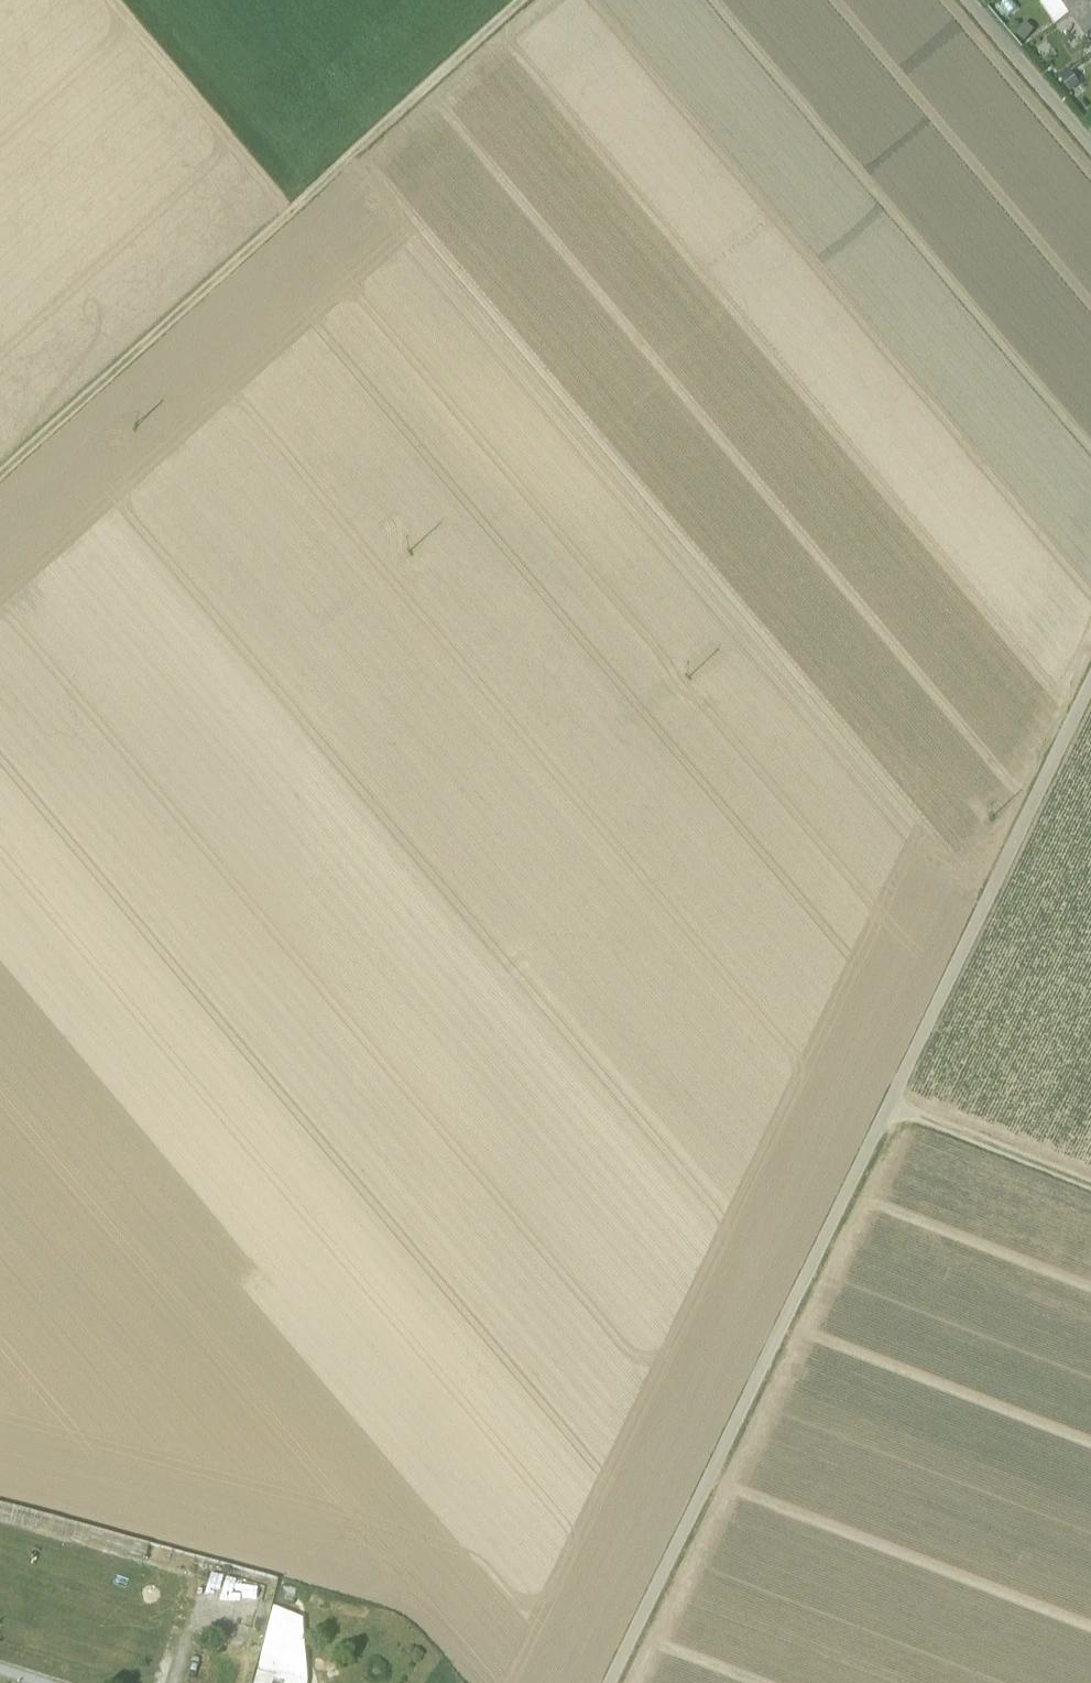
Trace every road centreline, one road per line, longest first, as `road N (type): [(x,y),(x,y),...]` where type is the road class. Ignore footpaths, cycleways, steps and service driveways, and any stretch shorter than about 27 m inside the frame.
road 1 (track): [(1090,681),(609,1682)]
road 2 (track): [(0,474),(522,0)]
road 3 (track): [(1090,1186),(885,1105)]
road 4 (track): [(969,0),(1090,145)]

